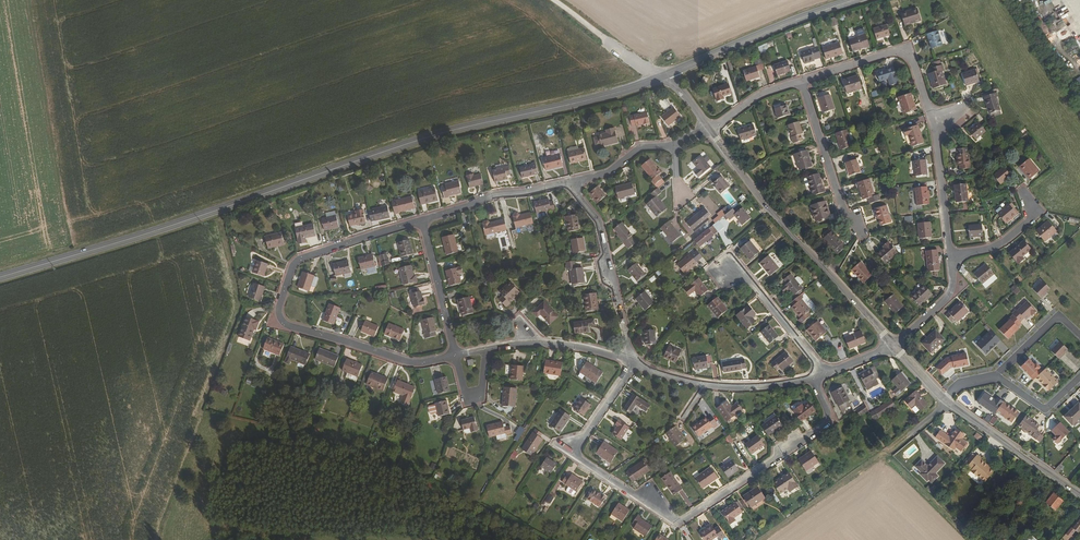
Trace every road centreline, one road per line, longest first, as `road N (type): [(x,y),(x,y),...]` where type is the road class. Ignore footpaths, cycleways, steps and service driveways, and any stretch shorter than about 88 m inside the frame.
road 1 (primary): [(666,76),(453,131),(0,276)]
road 2 (residential): [(810,376),(830,414),(826,426),(680,524),(576,455),(634,362)]
road 3 (residential): [(452,356),(411,364),(286,325),(277,313),(292,260),(419,218)]
road 4 (residential): [(890,345),(711,131)]
road 5 (track): [(758,539),(946,402)]
road 6 (primary): [(864,0),(666,76)]
road 7 (residential): [(634,362),(596,225),(569,177)]
road 8 (residential): [(810,376),(701,385),(634,362)]
road 9 (residential): [(927,115),(905,51),(800,81)]
road 10 (residential): [(800,81),(842,213),(862,228)]
road 11 (residential): [(1079,495),(946,402)]
road 12 (residential): [(419,218),(569,177)]
road 13 (residential): [(634,362),(527,343),(481,351)]
road 14 (residential): [(823,373),(746,278),(722,265)]
road 15 (residential): [(950,256),(927,115)]
road 16 (residential): [(419,218),(452,356)]
road 17 (track): [(554,0),(666,76)]

